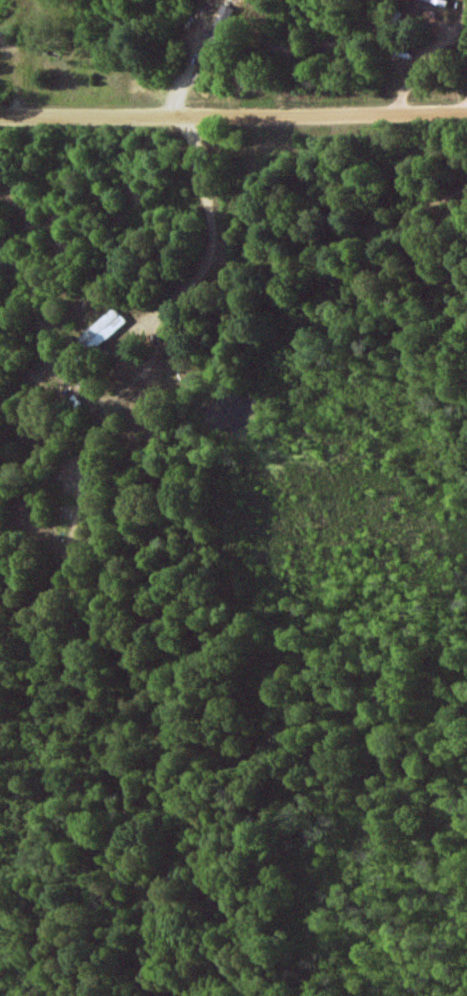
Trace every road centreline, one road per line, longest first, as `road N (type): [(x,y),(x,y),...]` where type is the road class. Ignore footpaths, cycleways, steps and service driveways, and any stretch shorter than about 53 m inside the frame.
road 1 (residential): [(466,113),(0,116)]

